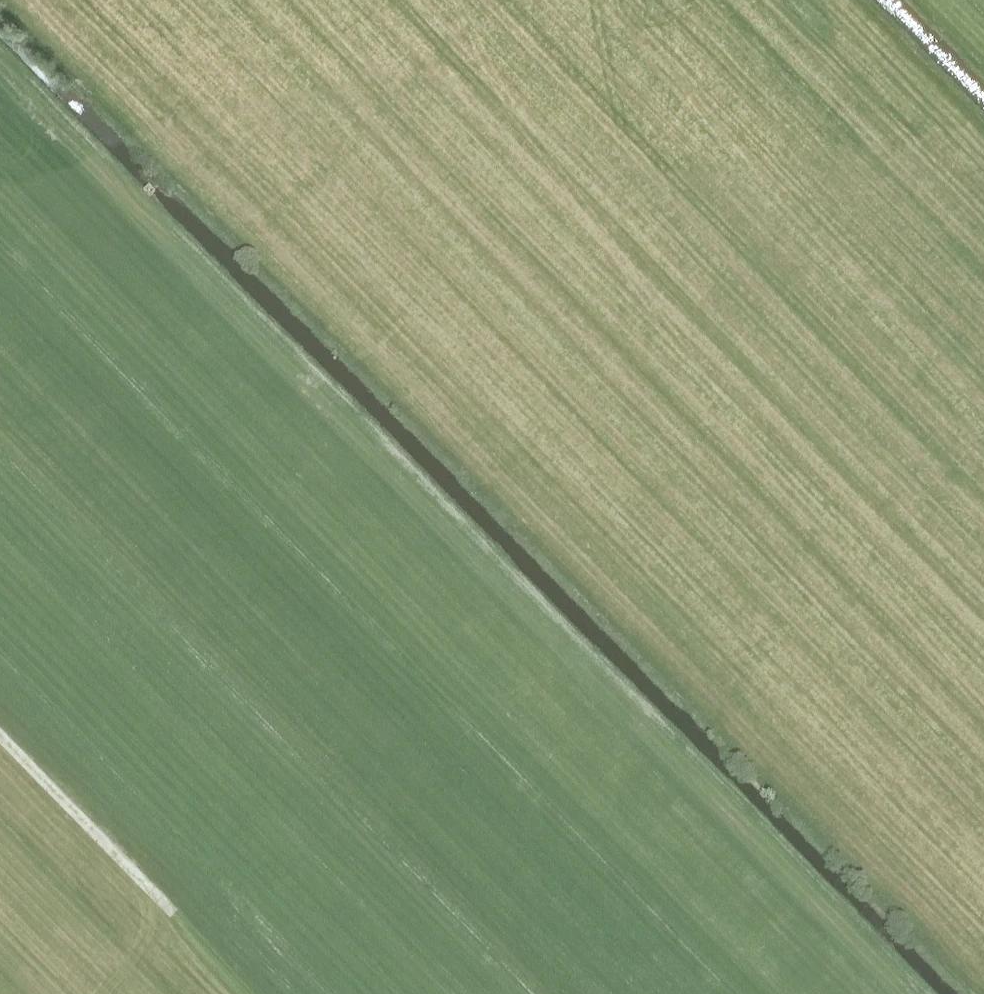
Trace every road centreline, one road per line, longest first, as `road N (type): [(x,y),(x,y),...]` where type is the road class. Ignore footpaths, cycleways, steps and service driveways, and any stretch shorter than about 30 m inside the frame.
road 1 (track): [(171,910),(0,735)]

